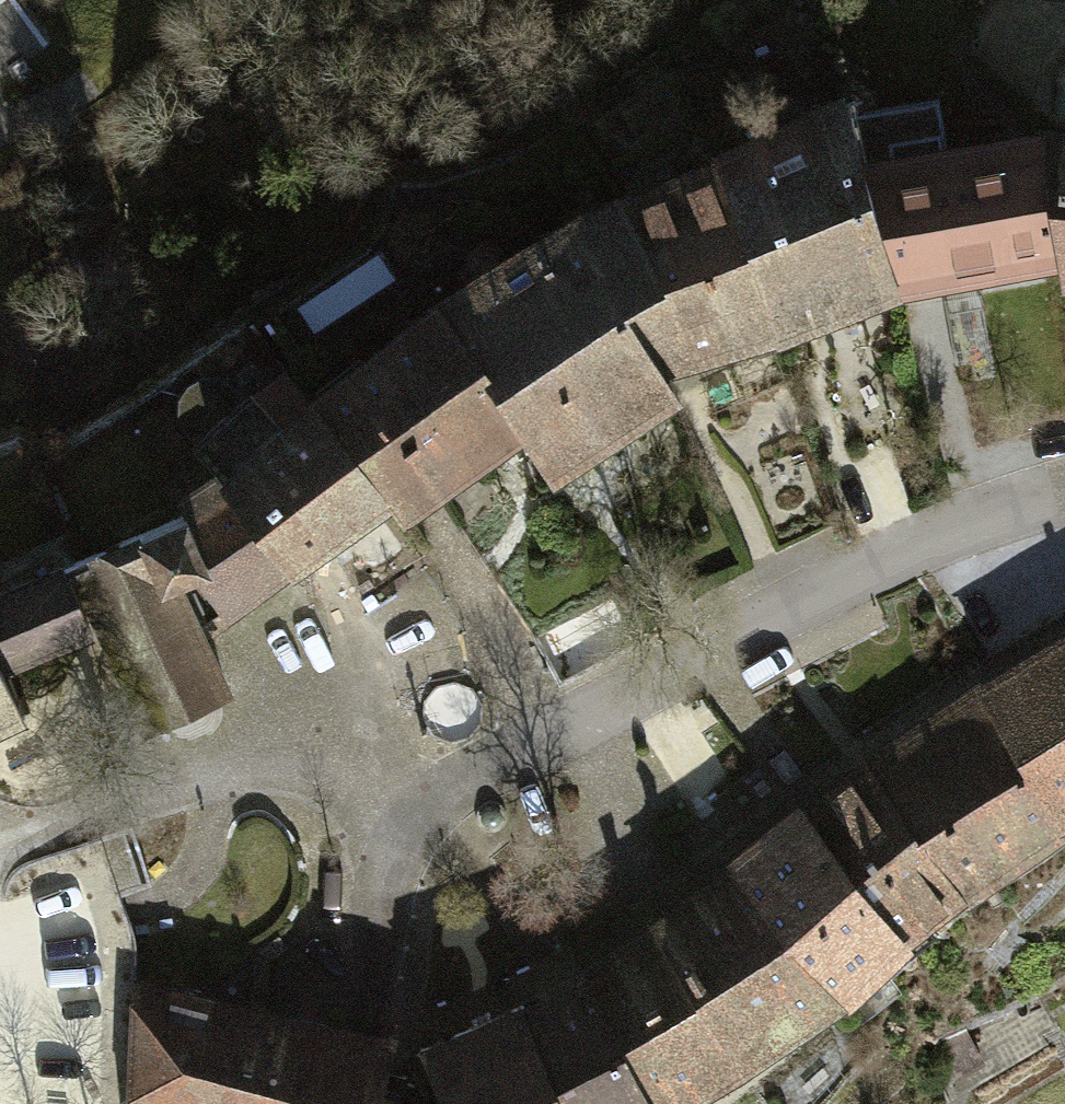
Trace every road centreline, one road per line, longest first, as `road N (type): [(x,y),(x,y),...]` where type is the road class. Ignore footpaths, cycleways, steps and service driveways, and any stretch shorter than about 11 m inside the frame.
road 1 (unclassified): [(421,819),(447,795),(789,606),(966,523),(1064,494)]
road 2 (residential): [(73,822),(211,759),(324,758),(421,819)]
road 3 (unclassified): [(349,1103),(375,937),(391,876),(421,819)]

